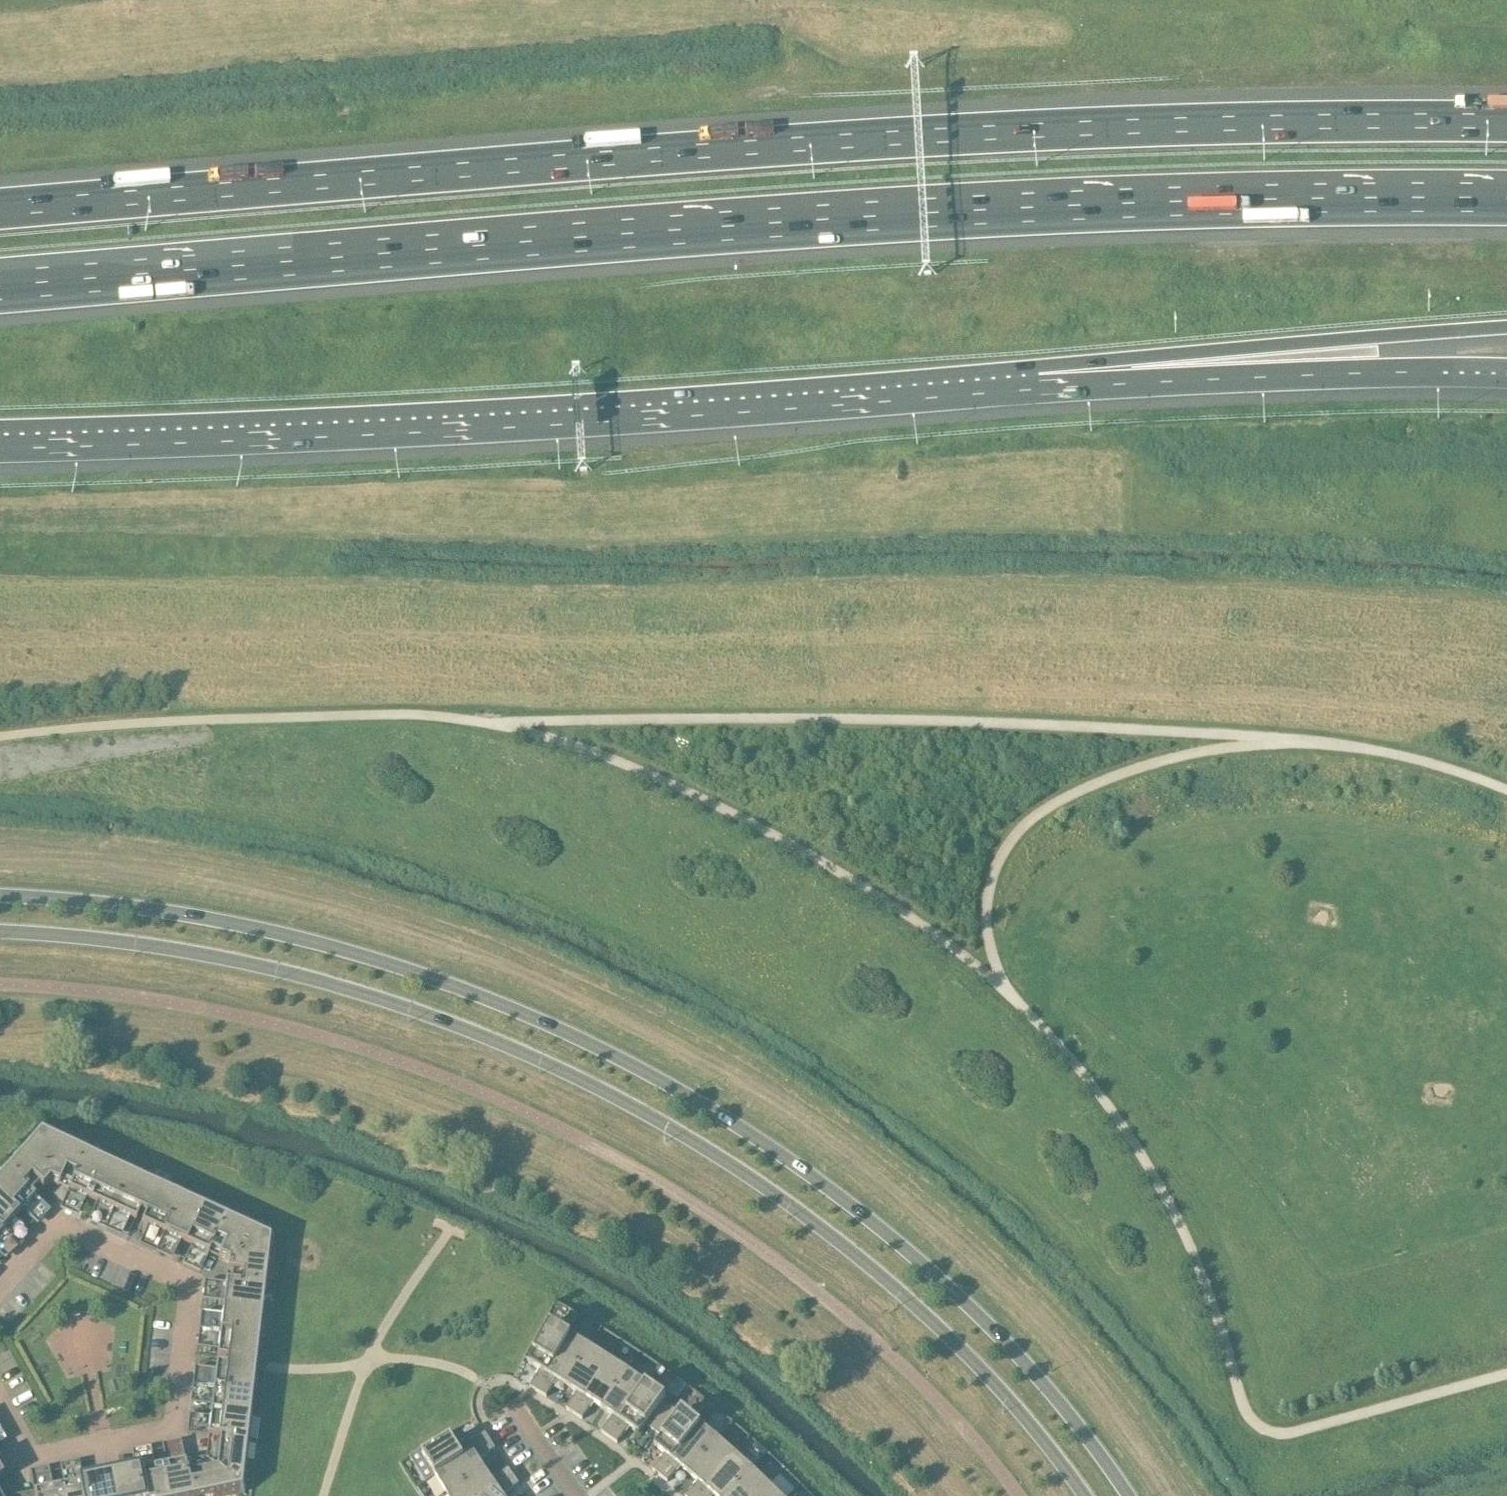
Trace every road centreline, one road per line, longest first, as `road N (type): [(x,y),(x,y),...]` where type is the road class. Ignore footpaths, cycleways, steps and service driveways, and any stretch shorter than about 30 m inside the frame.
road 1 (motorway): [(0,283),(949,214),(1177,203),(1506,205)]
road 2 (motorway): [(1506,123),(944,136),(0,198)]
road 3 (secondary): [(1122,1495),(1070,1419),(962,1303),(845,1200),(691,1098),(500,1004),(342,948),(179,911),(0,892)]
road 4 (secondary): [(0,928),(172,947),(334,982),(475,1030),(674,1129),(821,1229),(939,1328),(1041,1441),(1078,1495)]
road 5 (motorway): [(0,439),(436,427),(1036,379)]
road 6 (motorway): [(1036,379),(1506,329)]
road 7 (motorway): [(1036,379),(1506,375)]
road 8 (residential): [(102,1447),(179,1433),(195,1289),(65,1227),(0,1293)]

